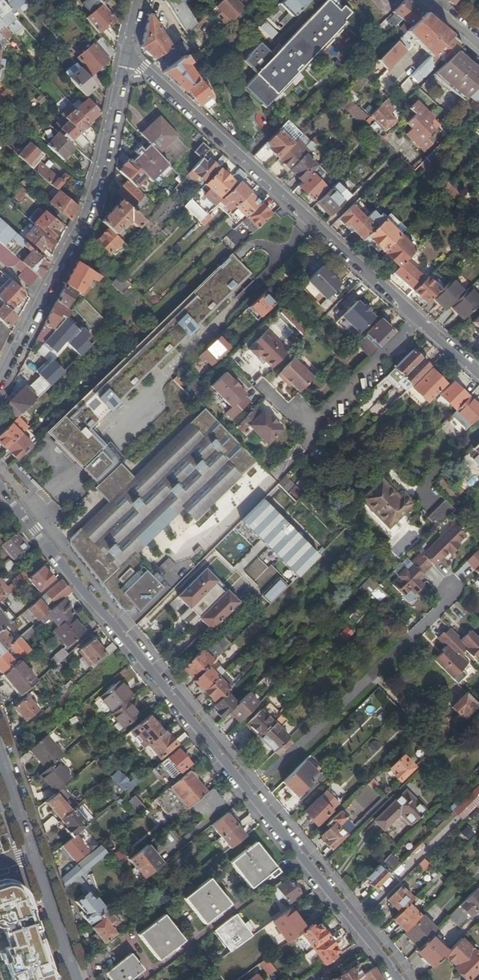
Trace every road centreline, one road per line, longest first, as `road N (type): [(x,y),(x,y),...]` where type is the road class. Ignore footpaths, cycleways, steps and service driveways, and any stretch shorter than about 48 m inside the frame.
road 1 (residential): [(0,488),(368,938)]
road 2 (residential): [(478,375),(126,56)]
road 3 (residential): [(0,375),(83,221),(126,56)]
road 4 (primary): [(74,979),(33,855)]

